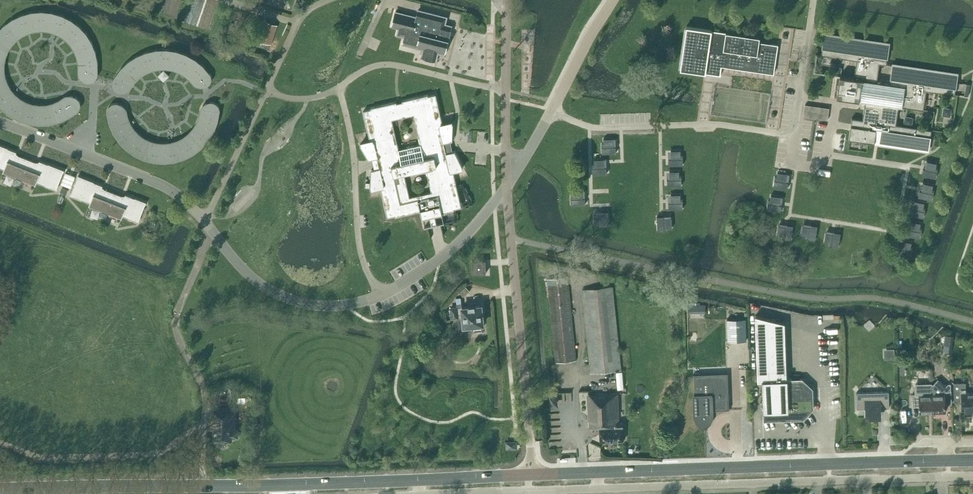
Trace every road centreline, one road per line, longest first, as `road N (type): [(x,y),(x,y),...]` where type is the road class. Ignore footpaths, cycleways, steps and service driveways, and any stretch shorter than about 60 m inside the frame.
road 1 (secondary): [(11,493),(530,475)]
road 2 (unclassified): [(448,493),(953,476)]
road 3 (secondary): [(530,475),(952,459)]
road 4 (unclassified): [(508,186),(443,256),(393,289),(342,305),(294,300),(260,284),(202,219)]
road 5 (unclassified): [(530,475),(508,186)]
road 6 (unclassified): [(202,219),(298,22),(328,0)]
road 7 (unclassified): [(202,219),(149,179),(0,122)]
road 8 (residential): [(508,186),(611,0)]
road 9 (unclassified): [(508,186),(506,11)]

